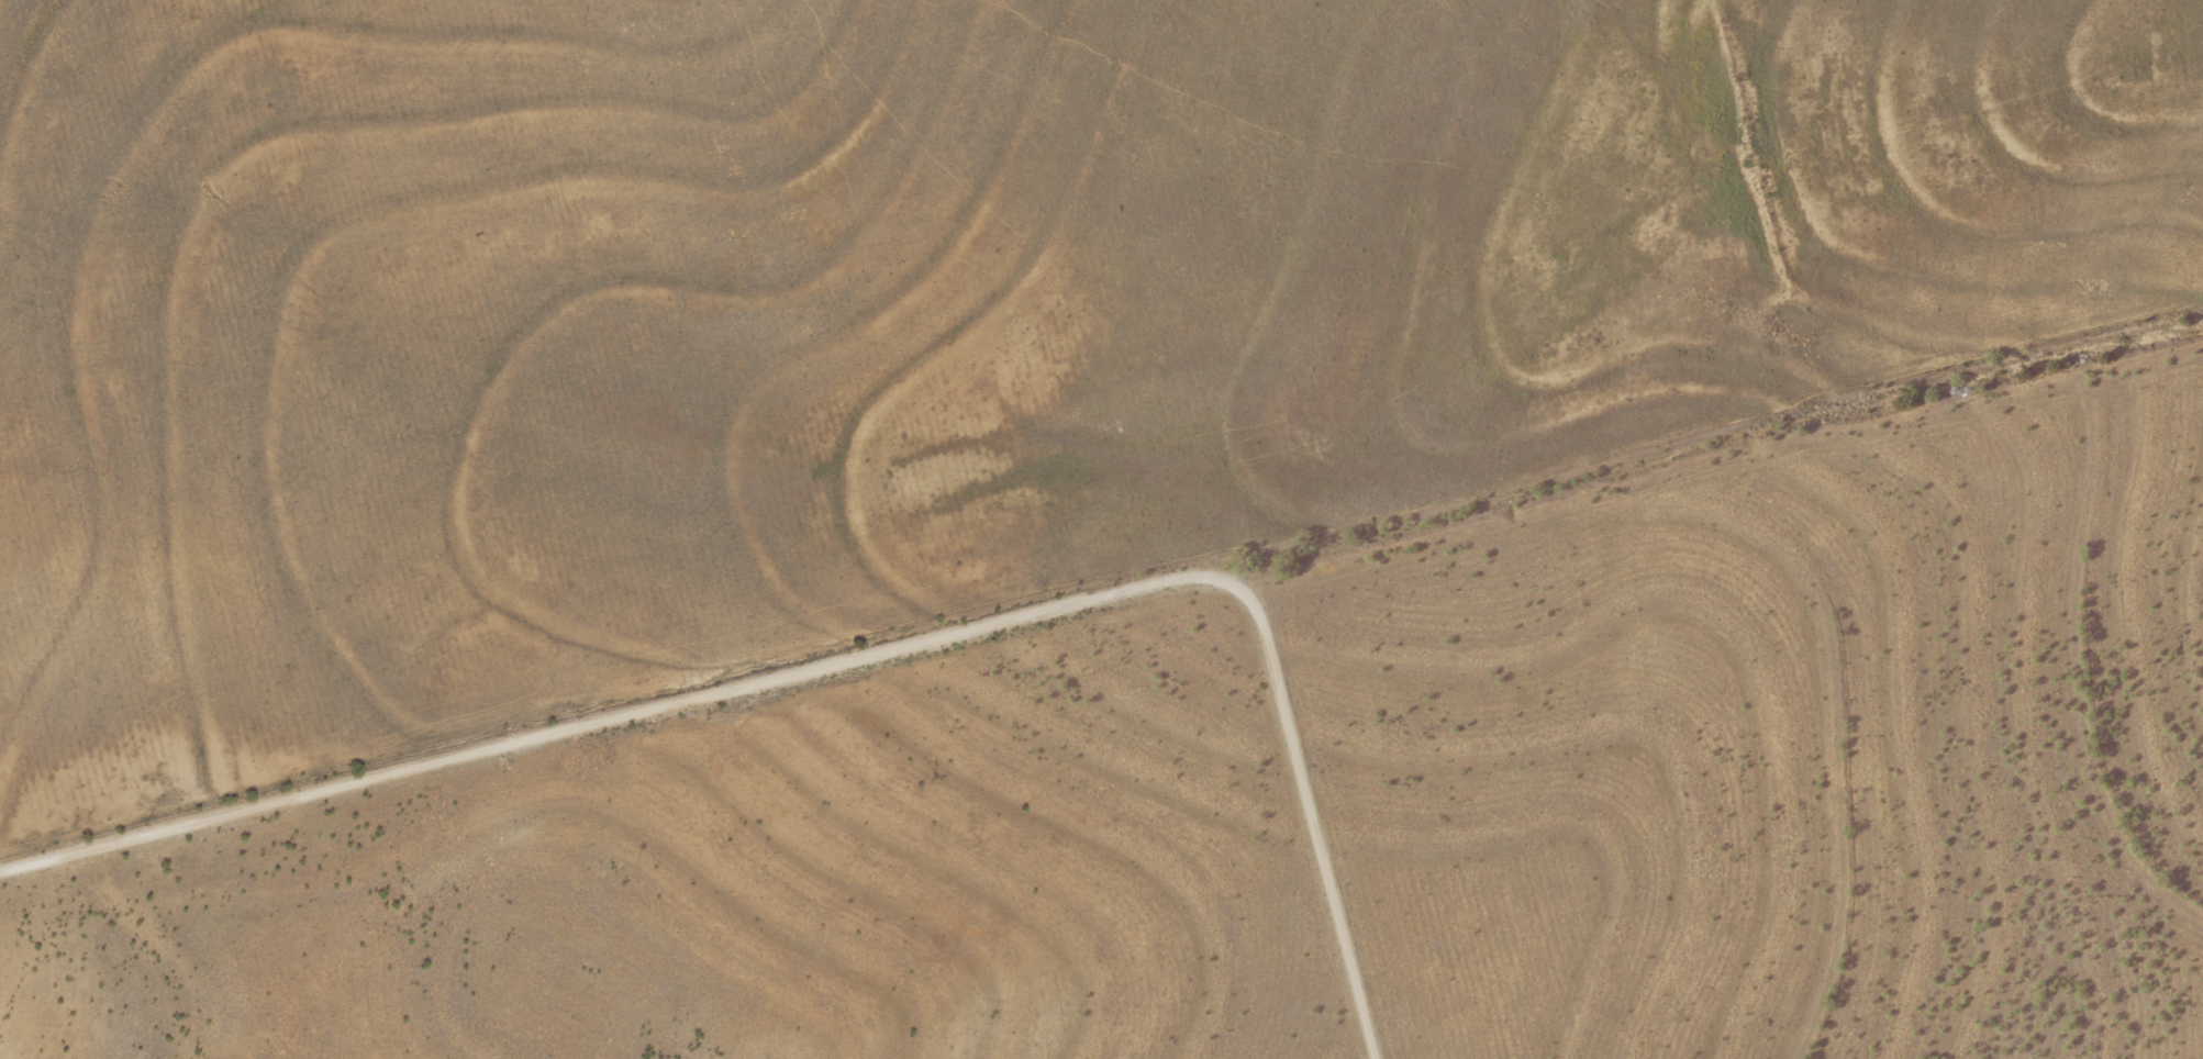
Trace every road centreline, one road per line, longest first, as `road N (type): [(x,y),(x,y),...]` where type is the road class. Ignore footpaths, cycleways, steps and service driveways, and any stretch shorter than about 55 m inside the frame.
road 1 (residential): [(0,869),(1166,578),(1223,577),(1255,595),(1266,620),(1376,1058)]

